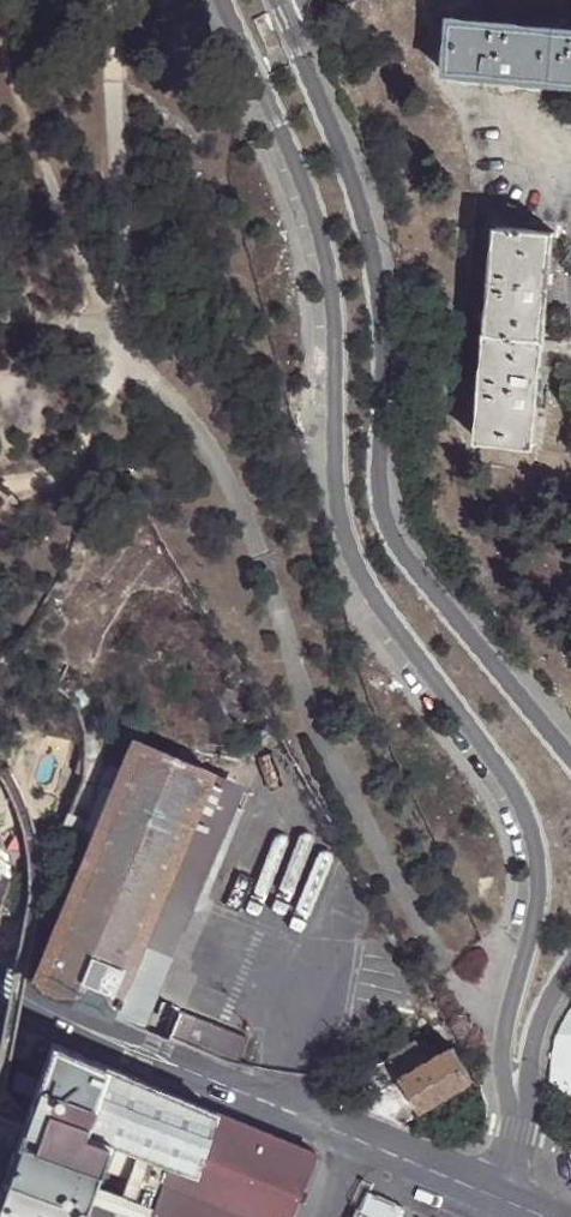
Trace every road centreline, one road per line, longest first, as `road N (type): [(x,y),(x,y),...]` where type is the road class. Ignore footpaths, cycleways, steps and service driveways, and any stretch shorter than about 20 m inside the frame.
road 1 (unclassified): [(218,0),(314,207),(330,274),(334,494),(353,567),(490,755),(533,835),(538,902),(506,1024),(503,1071),(515,1106)]
road 2 (unclassified): [(570,762),(389,537),(379,512),(382,331),(370,238),(334,127),(274,0)]
road 3 (tertiary): [(0,986),(36,1012),(488,1197)]
road 4 (unclassified): [(515,1106),(531,1045),(570,962)]

